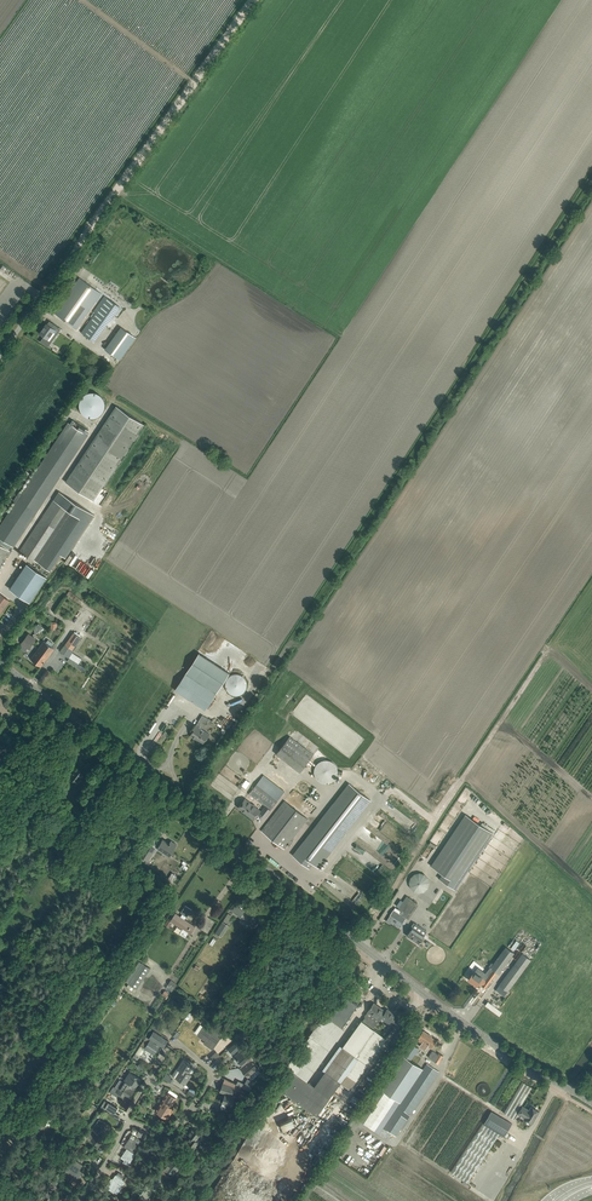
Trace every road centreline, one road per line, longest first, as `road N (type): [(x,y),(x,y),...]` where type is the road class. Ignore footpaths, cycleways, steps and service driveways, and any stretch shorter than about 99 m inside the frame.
road 1 (tertiary): [(591,1103),(438,1006),(0,663)]
road 2 (unclassified): [(0,356),(255,0)]
road 3 (residential): [(150,1082),(178,1042),(214,1076),(189,1109)]

